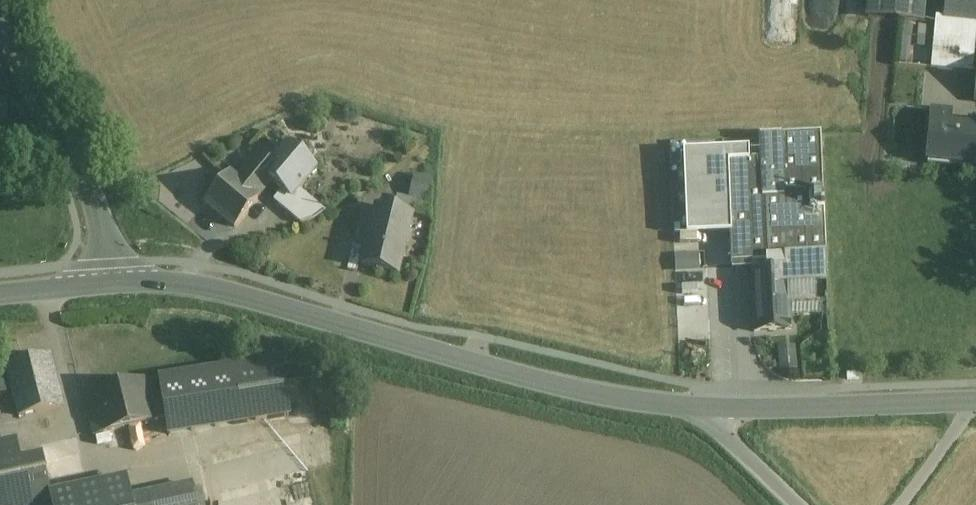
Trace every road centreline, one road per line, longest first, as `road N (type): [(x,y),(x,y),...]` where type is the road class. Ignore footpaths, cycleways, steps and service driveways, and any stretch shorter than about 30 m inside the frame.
road 1 (tertiary): [(704,407),(565,387),(240,295),(178,282),(113,283)]
road 2 (tertiary): [(113,283),(100,217),(0,12)]
road 3 (tertiary): [(975,400),(704,407)]
road 4 (unclassified): [(797,504),(704,407)]
road 5 (unclassified): [(901,504),(975,400)]

